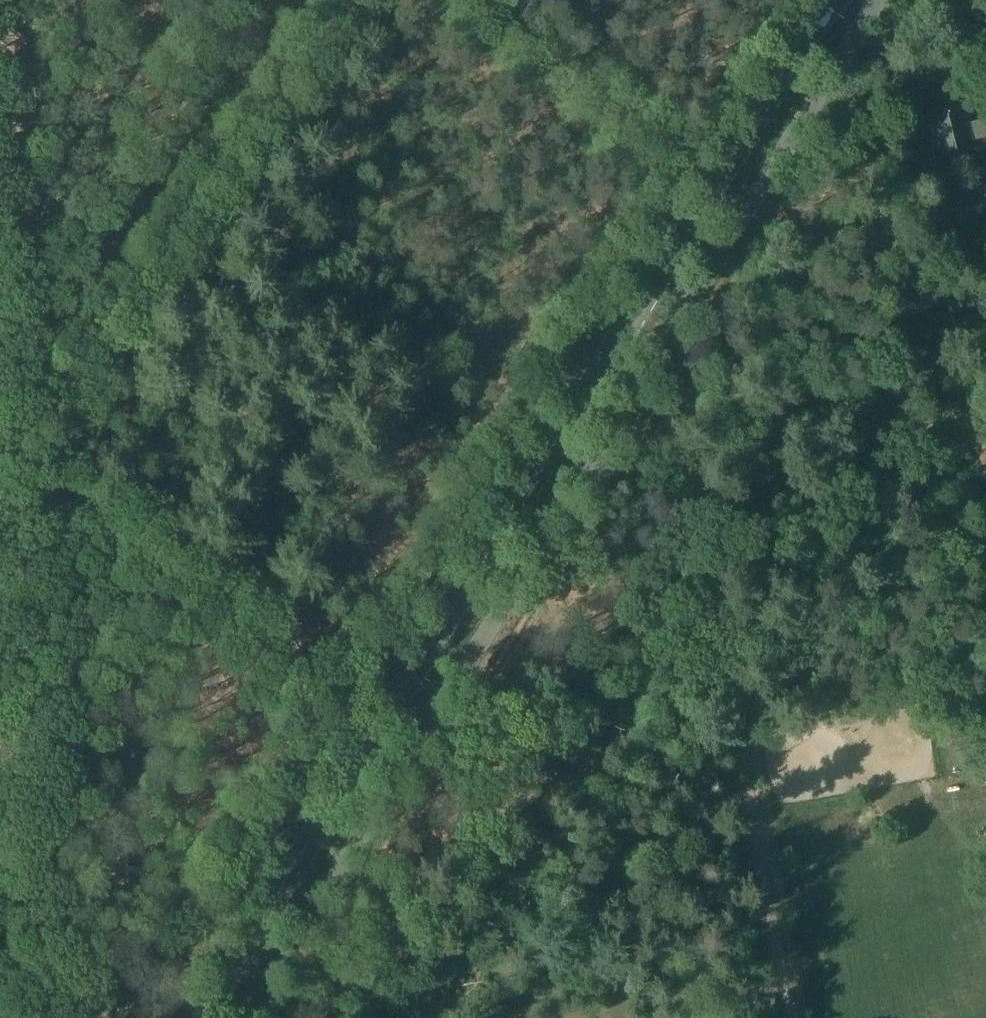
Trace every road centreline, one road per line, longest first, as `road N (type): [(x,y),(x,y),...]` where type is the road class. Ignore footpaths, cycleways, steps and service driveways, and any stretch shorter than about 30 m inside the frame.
road 1 (primary): [(186,1017),(386,685),(825,0)]
road 2 (unclassified): [(883,0),(257,1017)]
road 3 (track): [(354,0),(11,503)]
road 4 (track): [(0,397),(45,900)]
road 5 (track): [(796,1017),(702,532)]
road 6 (track): [(478,0),(682,153)]

